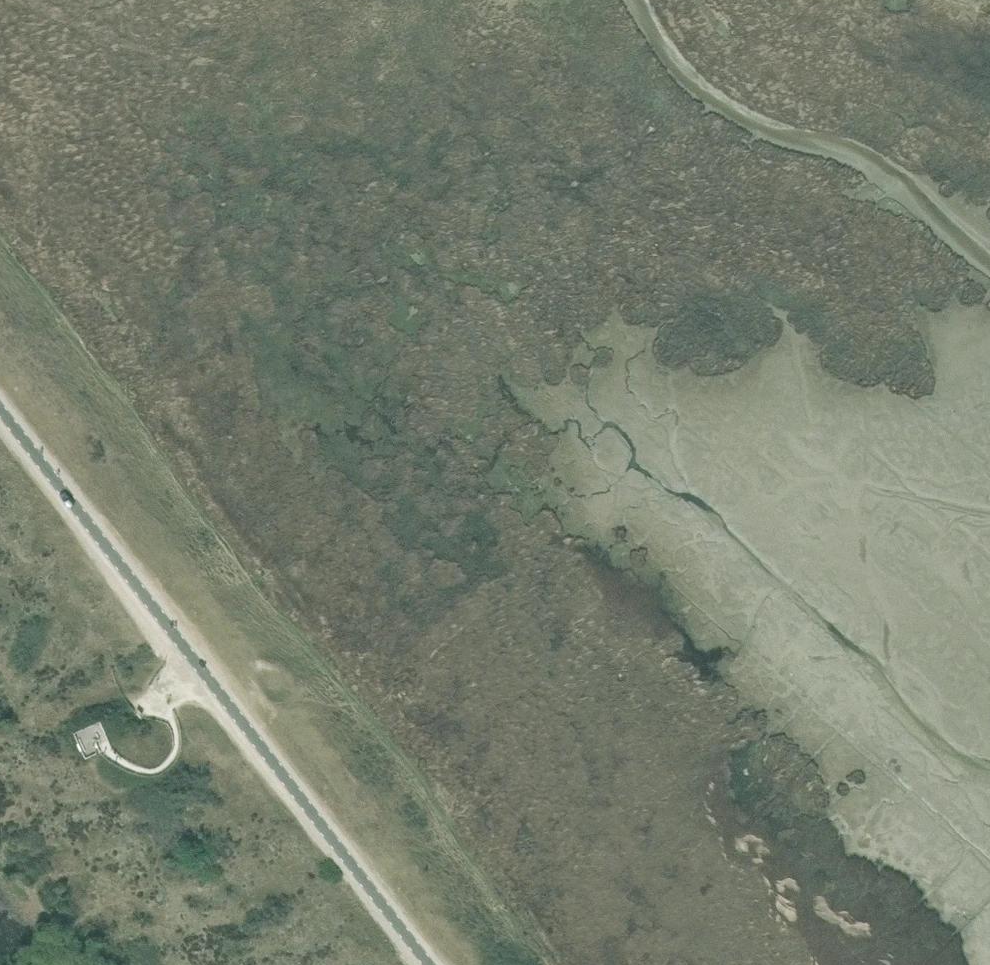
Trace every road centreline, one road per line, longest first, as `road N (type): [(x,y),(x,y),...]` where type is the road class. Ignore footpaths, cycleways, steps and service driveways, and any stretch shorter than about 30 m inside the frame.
road 1 (unclassified): [(428,964),(0,408)]

